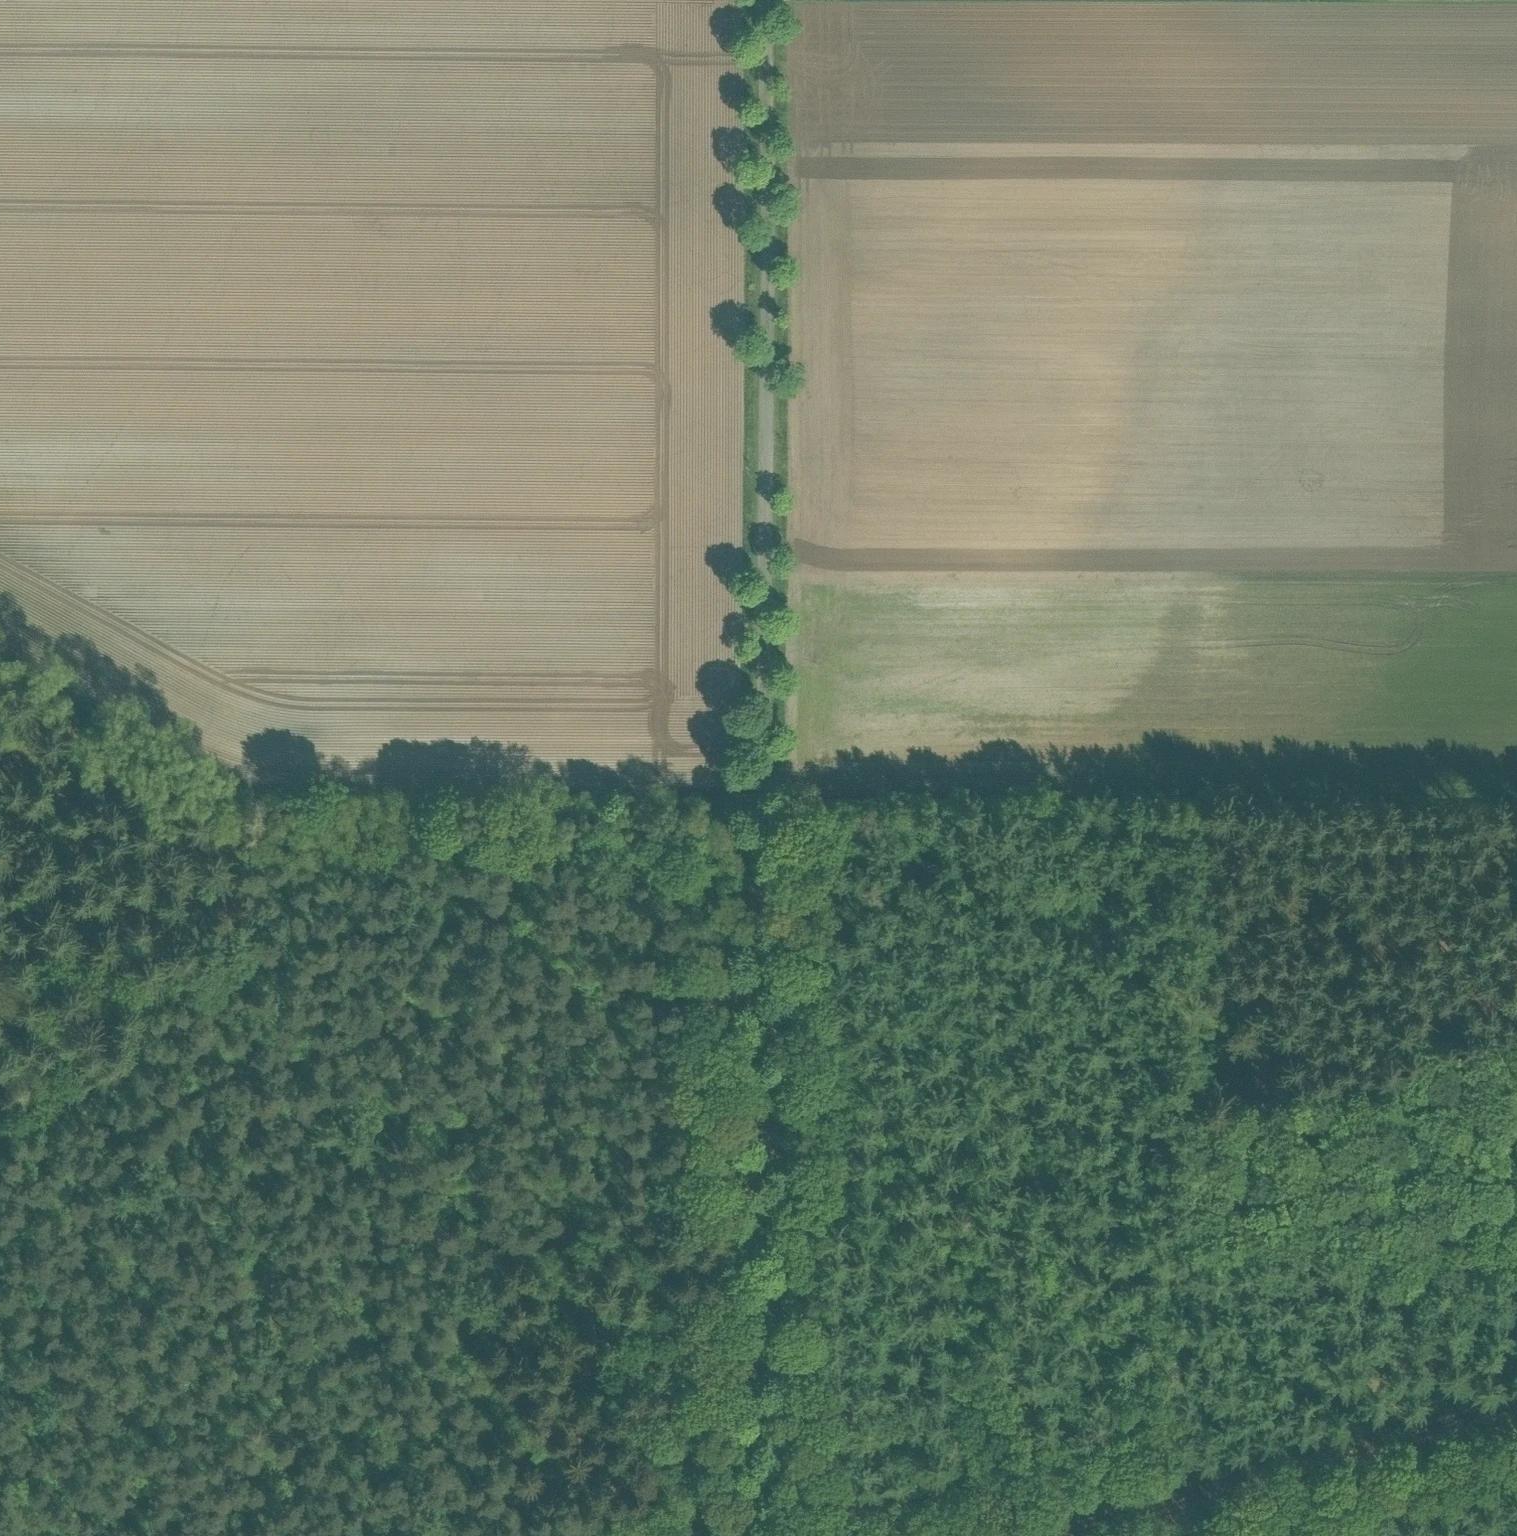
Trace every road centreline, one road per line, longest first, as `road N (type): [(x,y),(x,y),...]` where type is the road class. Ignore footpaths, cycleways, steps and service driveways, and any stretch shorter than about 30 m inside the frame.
road 1 (unclassified): [(757,0),(753,1535)]
road 2 (track): [(1516,1404),(1050,1535)]

